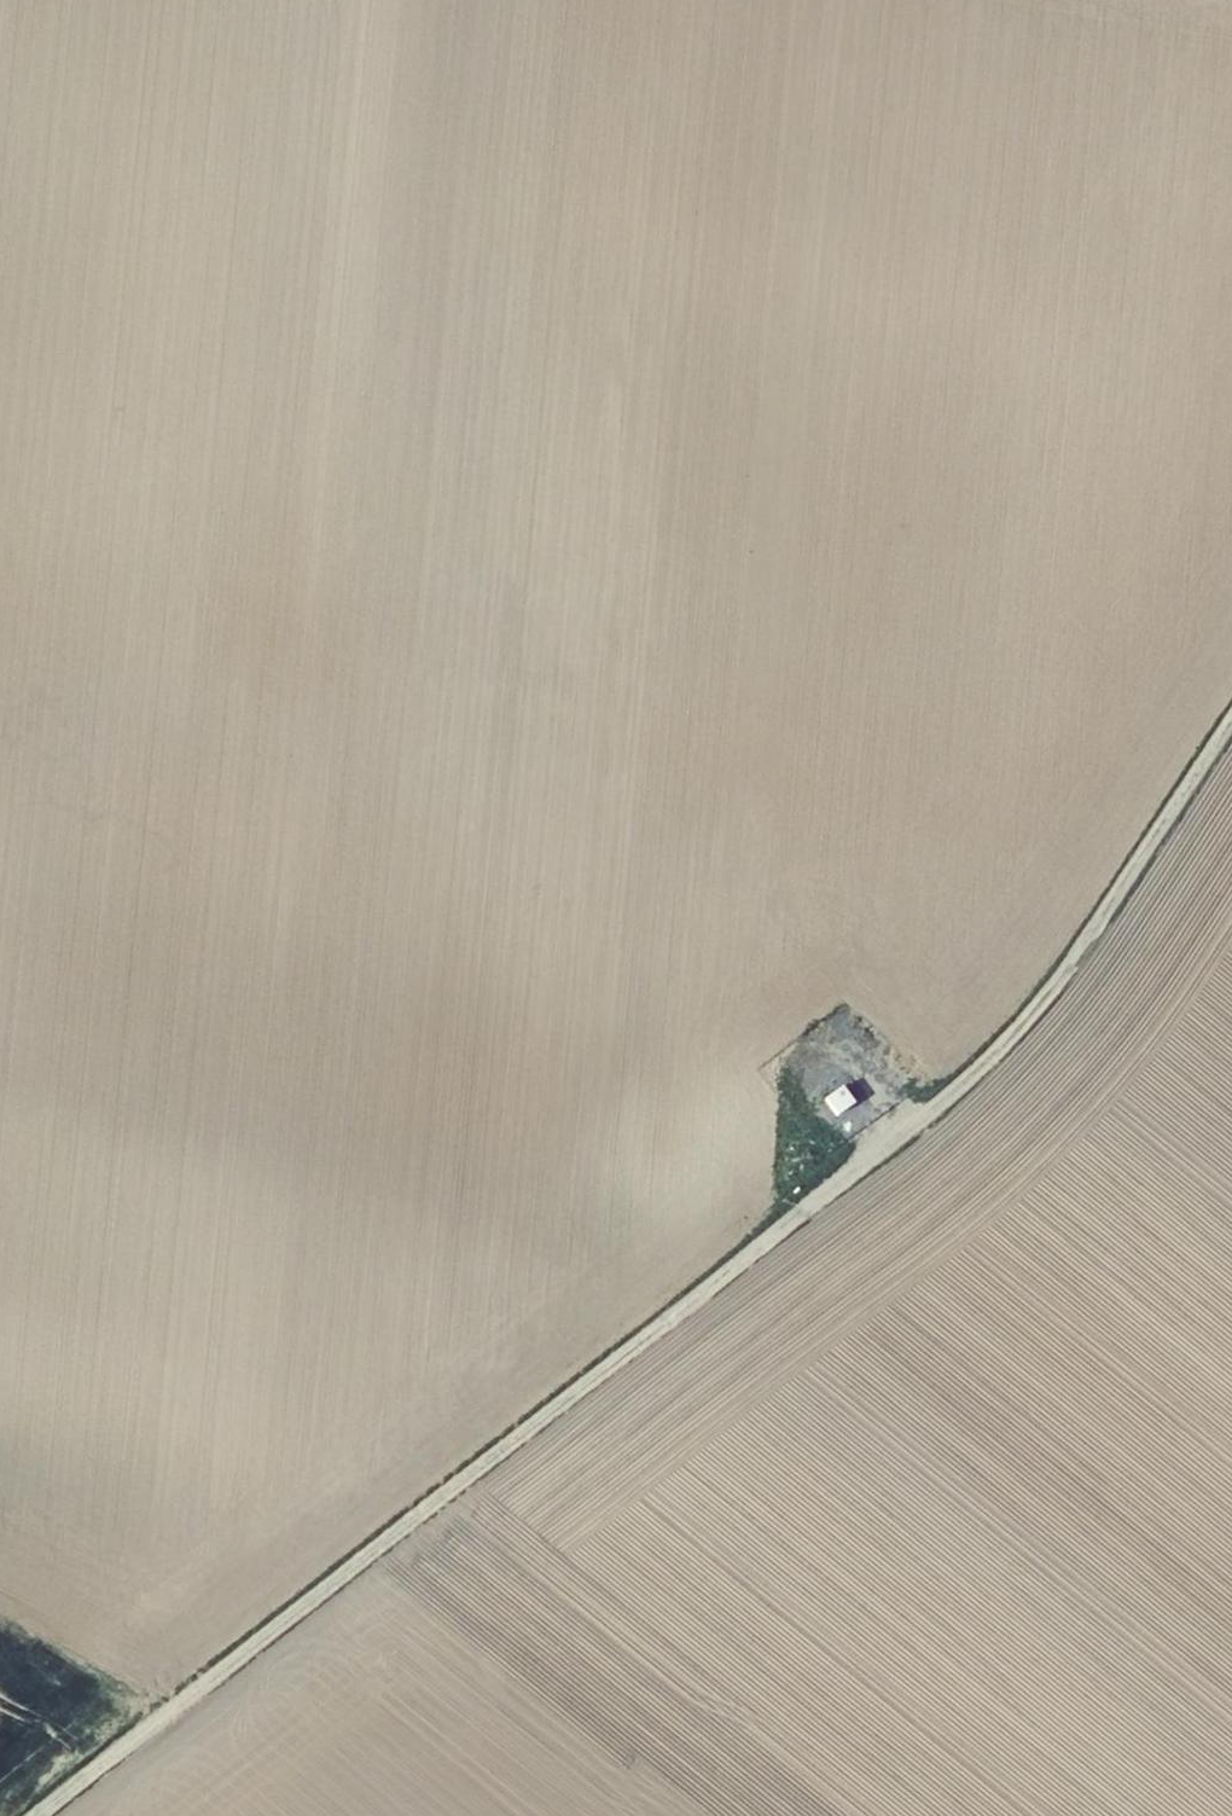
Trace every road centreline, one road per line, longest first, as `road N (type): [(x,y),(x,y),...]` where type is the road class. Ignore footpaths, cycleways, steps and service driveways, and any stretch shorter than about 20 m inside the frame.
road 1 (track): [(1231,717),(1072,961),(958,1088),(35,1815)]

